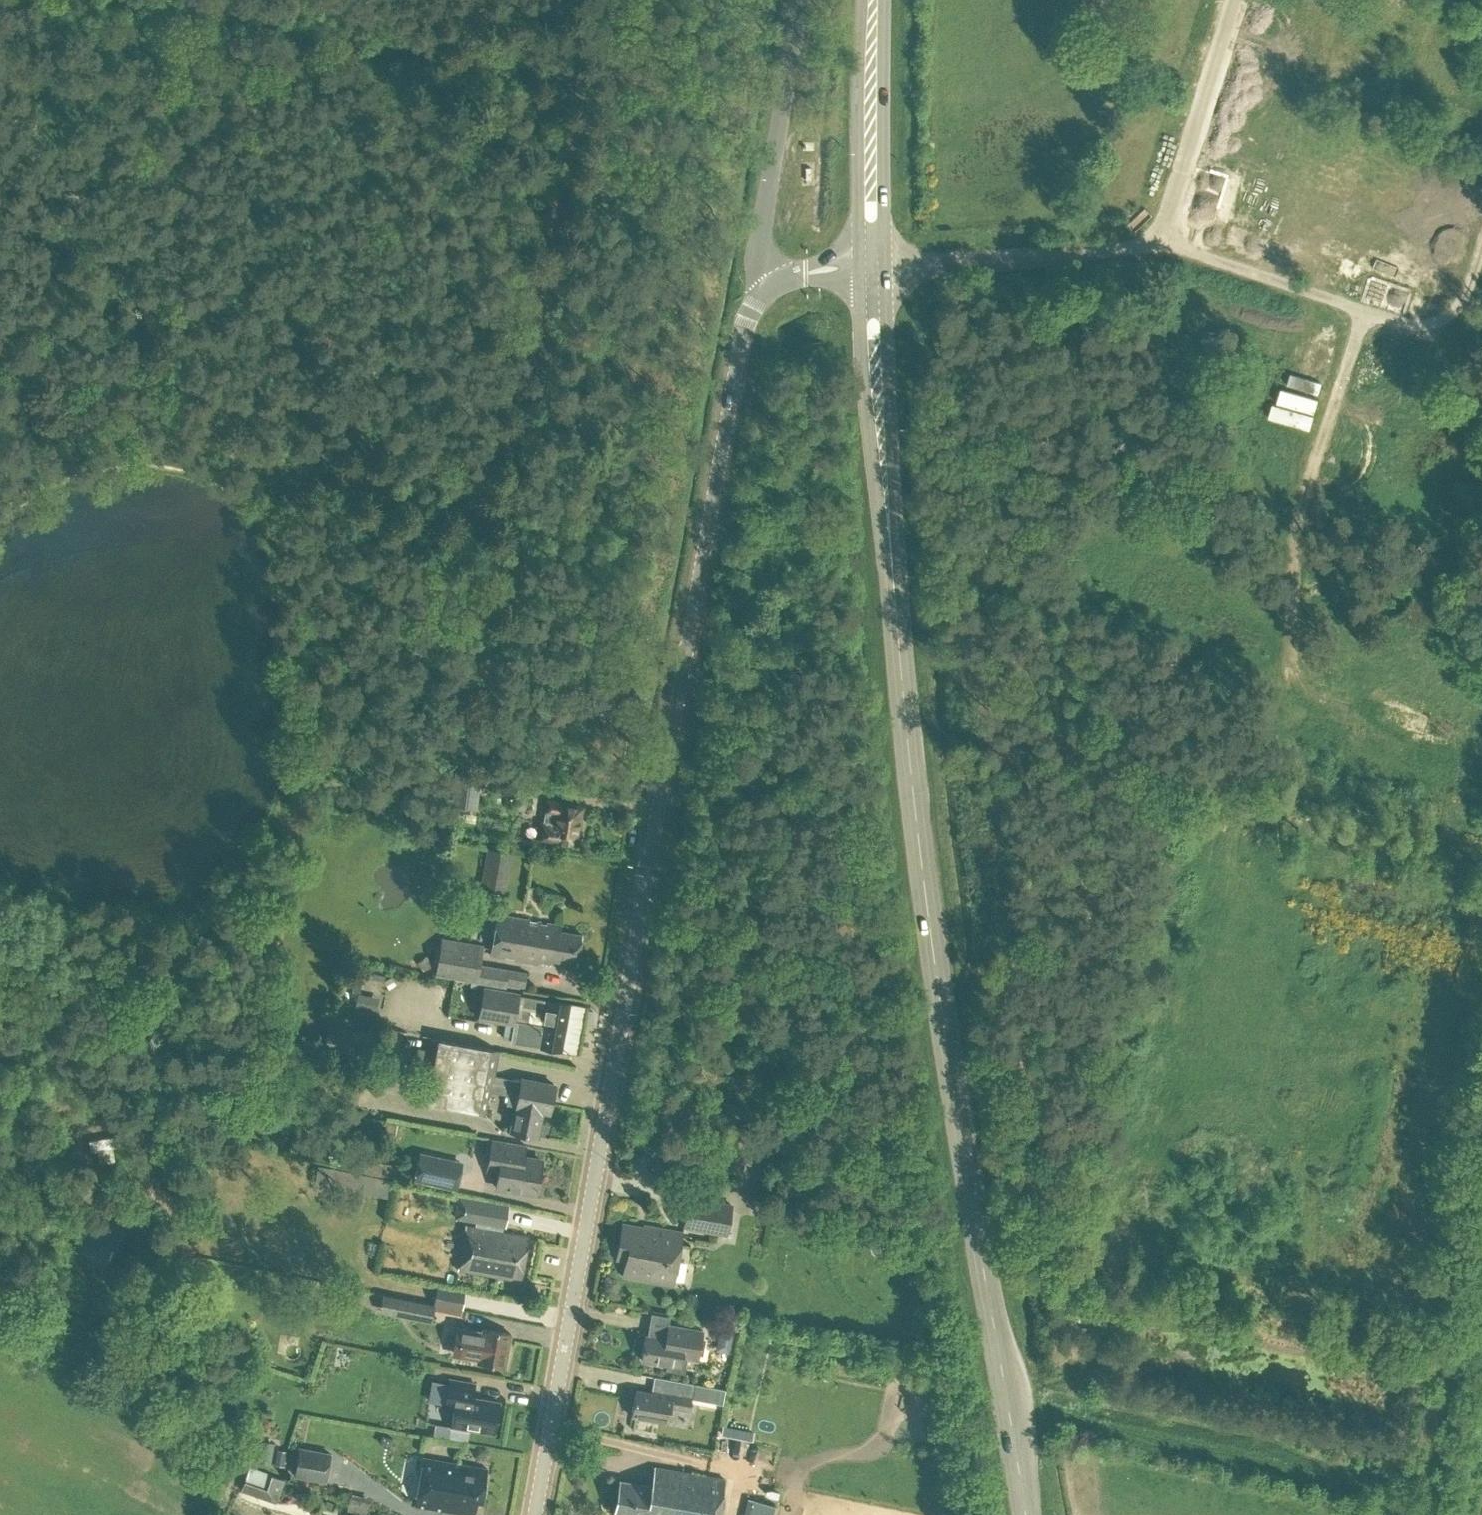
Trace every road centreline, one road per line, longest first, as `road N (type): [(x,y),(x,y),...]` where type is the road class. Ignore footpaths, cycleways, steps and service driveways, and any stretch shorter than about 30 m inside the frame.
road 1 (secondary): [(1024,1514),(935,960),(871,265)]
road 2 (unclassified): [(532,1514),(742,331),(769,289)]
road 3 (track): [(1251,804),(1296,750),(1296,529),(1365,310)]
road 4 (unclassified): [(769,289),(758,248),(803,0)]
road 5 (secondary): [(871,265),(876,0)]
road 6 (track): [(1365,310),(1162,241)]
road 7 (track): [(1365,310),(1412,325),(1444,317),(1464,302),(1481,248)]

